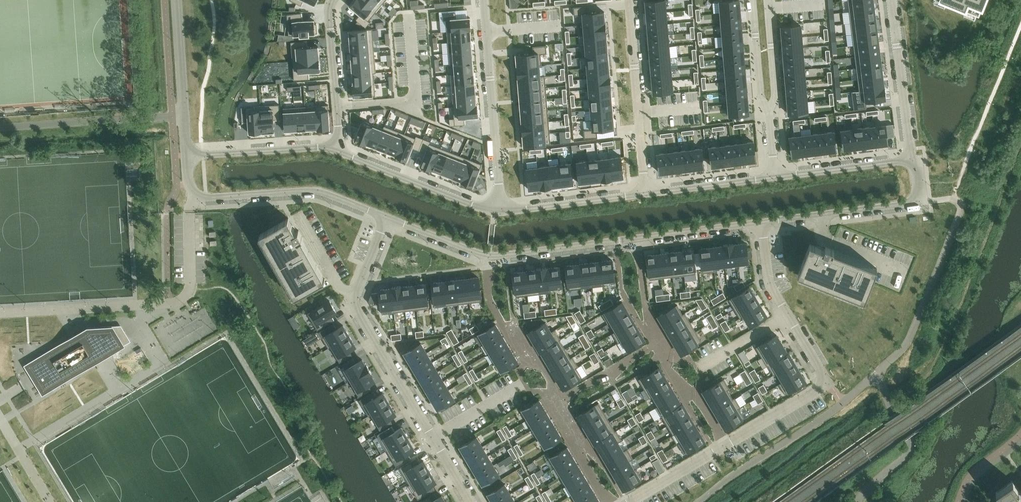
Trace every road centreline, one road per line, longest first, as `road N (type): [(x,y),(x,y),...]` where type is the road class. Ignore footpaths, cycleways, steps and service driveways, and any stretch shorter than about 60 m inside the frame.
road 1 (residential): [(630,501),(829,384),(769,282),(762,222)]
road 2 (residential): [(387,217),(489,257),(762,222)]
road 3 (residential): [(387,217),(354,303),(471,501)]
road 4 (residential): [(483,0),(498,210)]
road 5 (residential): [(762,222),(921,202),(912,159)]
road 6 (residential): [(196,194),(313,190),(387,217)]
road 7 (residential): [(630,0),(645,194)]
road 8 (unclassified): [(184,116),(0,128)]
road 9 (residential): [(498,210),(339,152)]
road 10 (residential): [(912,159),(893,0)]
road 11 (residential): [(339,152),(186,154)]
road 12 (residential): [(645,194),(498,210)]
road 13 (residential): [(912,159),(776,177)]
road 14 (residential): [(776,177),(645,194)]

